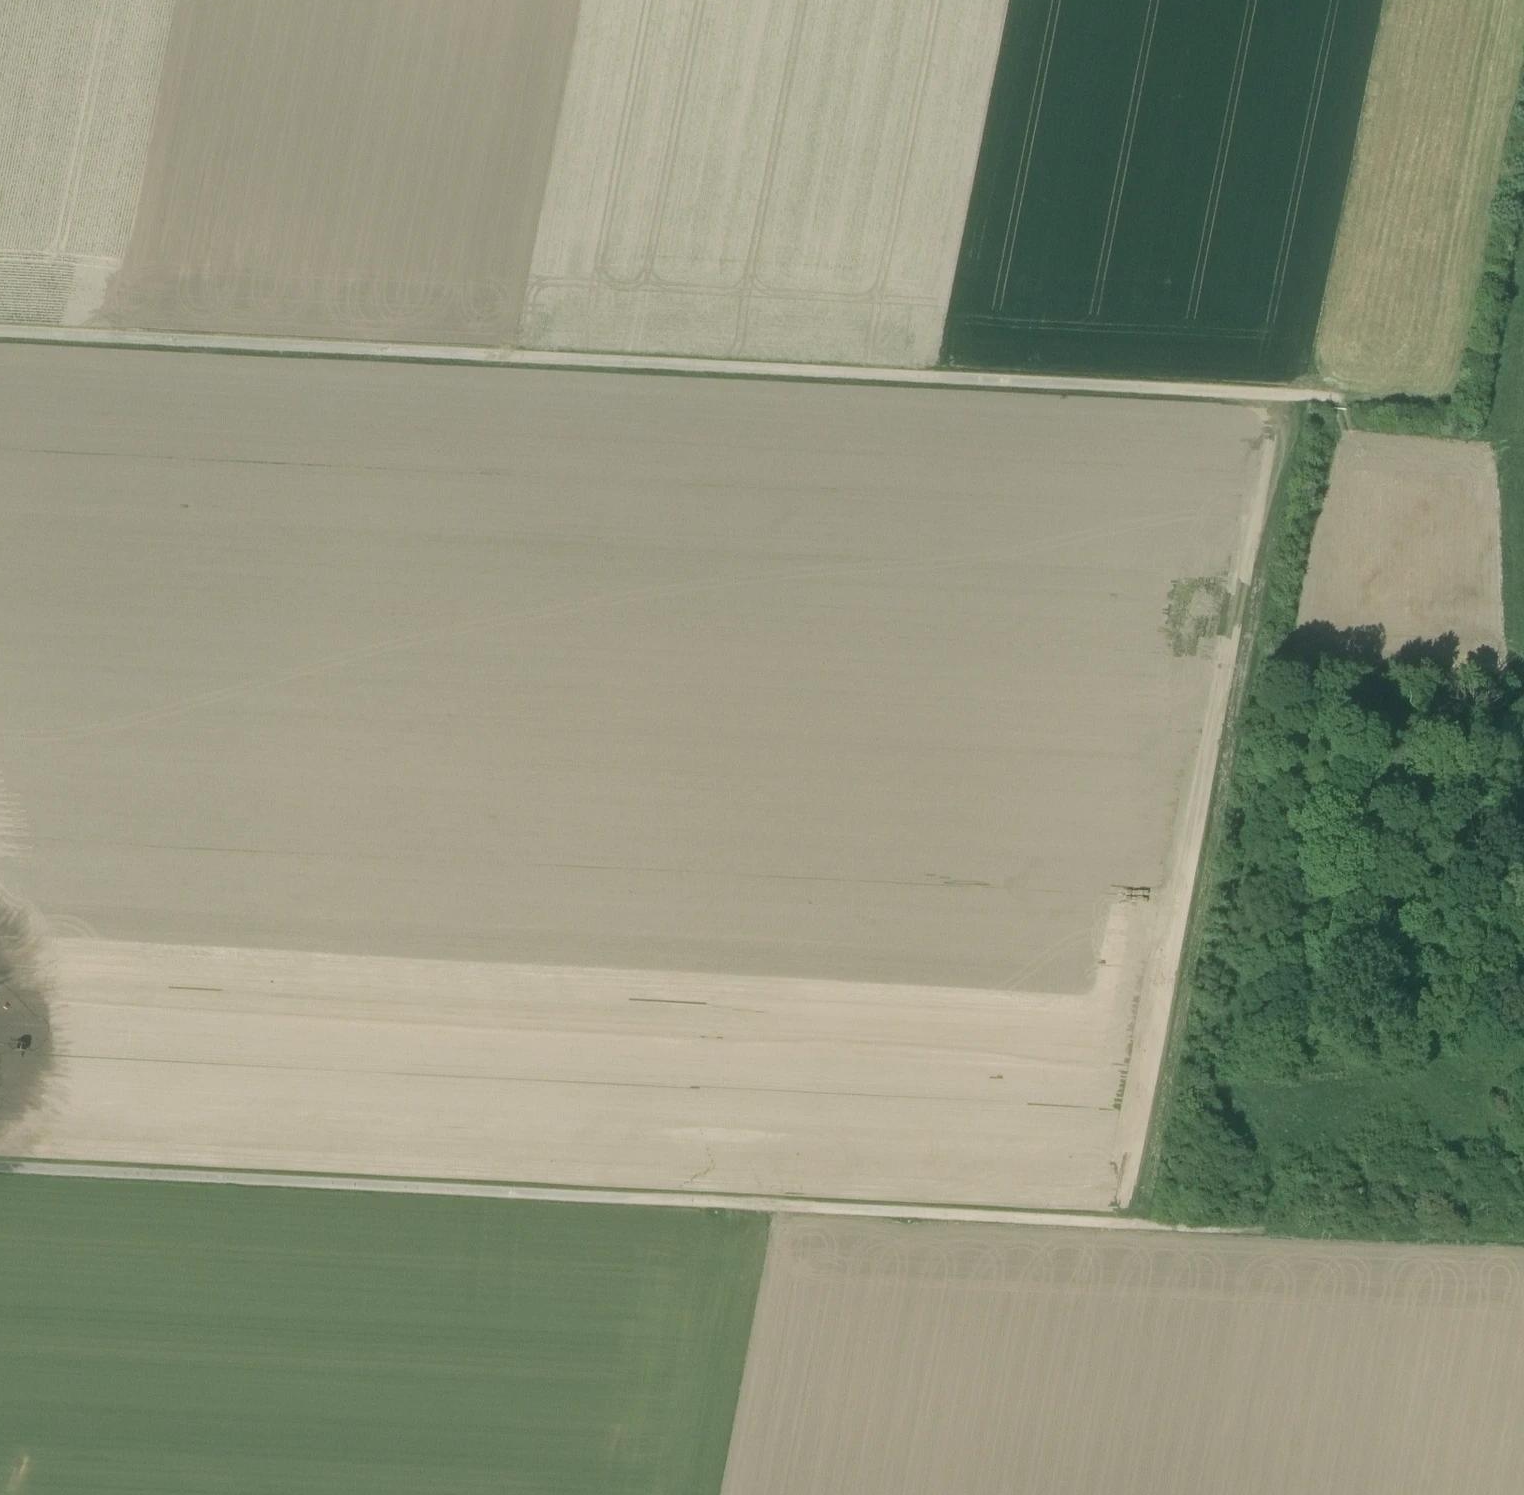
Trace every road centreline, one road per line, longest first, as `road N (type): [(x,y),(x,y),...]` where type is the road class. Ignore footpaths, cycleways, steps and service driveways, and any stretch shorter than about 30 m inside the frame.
road 1 (track): [(1523,1243),(0,1167)]
road 2 (track): [(1339,395),(0,333)]

